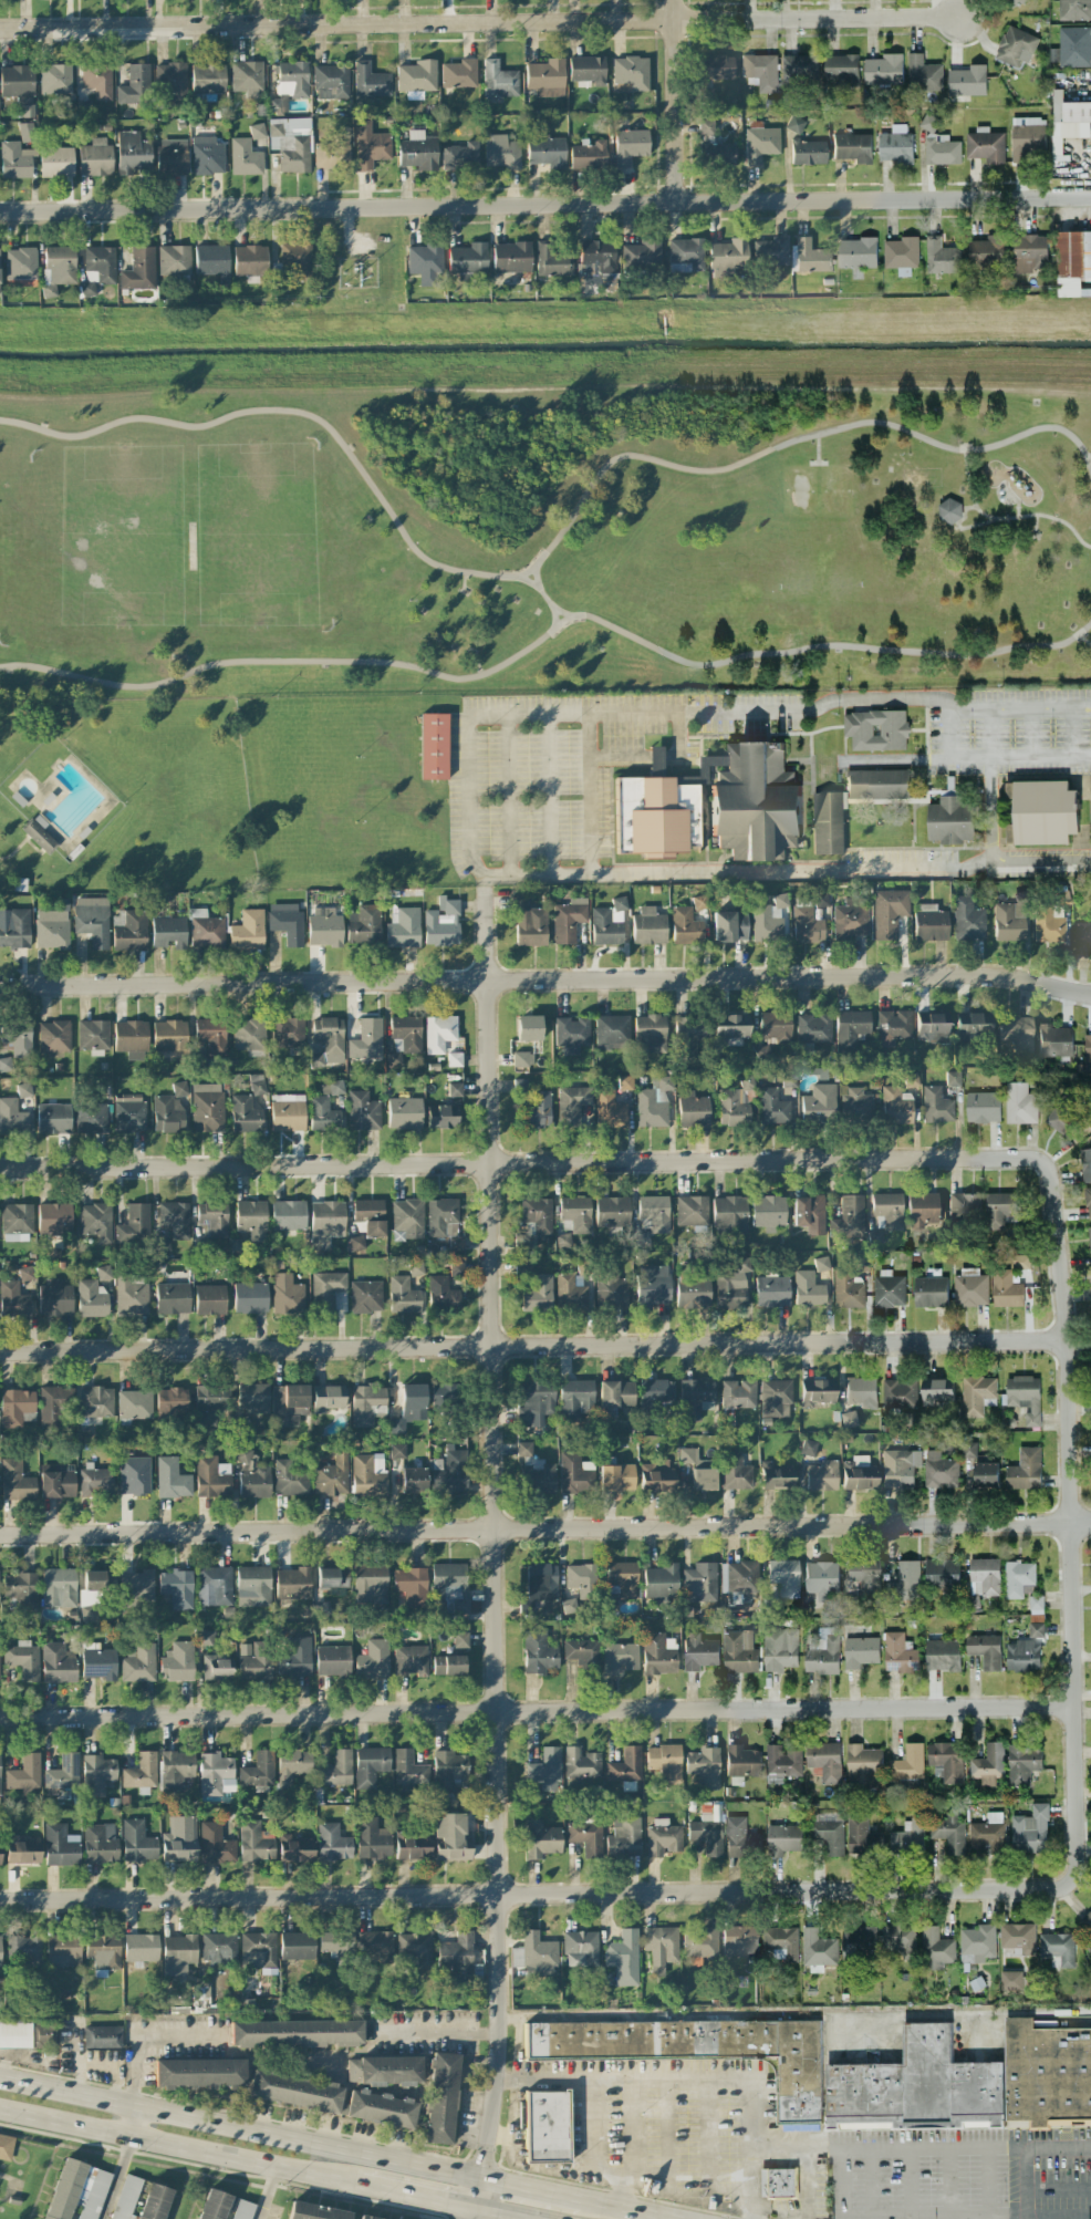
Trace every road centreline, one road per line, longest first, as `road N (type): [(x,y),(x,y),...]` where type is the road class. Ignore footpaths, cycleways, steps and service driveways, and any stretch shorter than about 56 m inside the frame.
road 1 (residential): [(482,889),(500,2005),(476,2218)]
road 2 (residential): [(1090,995),(996,977),(0,986)]
road 3 (residential): [(0,212),(1090,197)]
road 4 (residential): [(1090,1521),(0,1535)]
road 5 (residential): [(1069,1877),(1053,1887),(0,1903)]
road 6 (residential): [(1071,1705),(0,1718)]
road 7 (residential): [(1063,1339),(0,1349)]
road 8 (residential): [(1045,1164),(1028,1157),(0,1167)]
road 9 (residential): [(0,31),(958,17)]
road 10 (residential): [(1045,1164),(1063,1339),(1069,1877)]
road 11 (secondary): [(481,2177),(0,2077)]
road 12 (secondary): [(0,2113),(362,2187)]
road 13 (residential): [(679,204),(675,0)]

